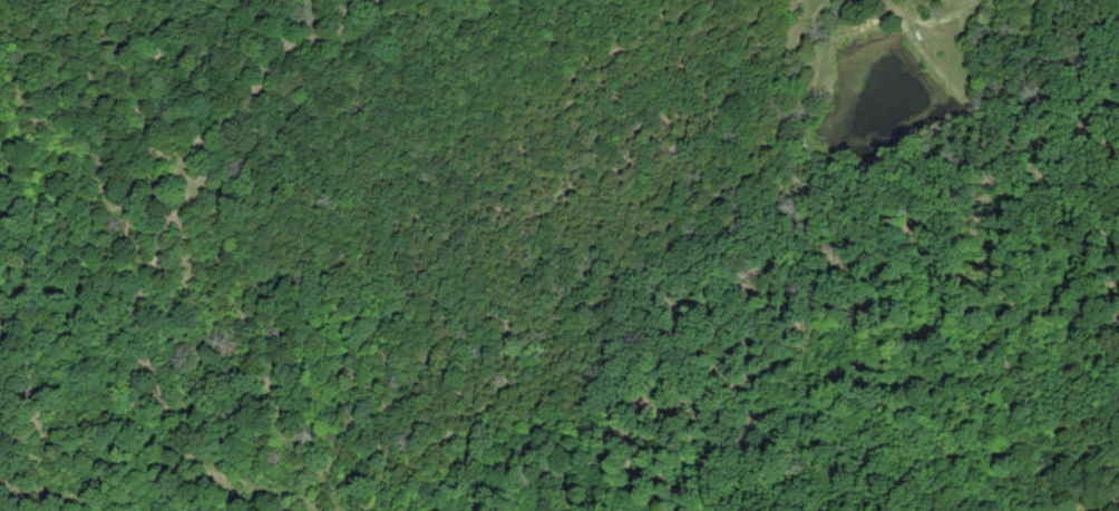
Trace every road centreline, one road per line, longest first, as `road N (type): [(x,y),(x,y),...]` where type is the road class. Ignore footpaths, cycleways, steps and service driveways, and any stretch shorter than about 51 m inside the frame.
road 1 (residential): [(182,510),(149,444),(149,414),(130,402),(119,66),(95,0)]

